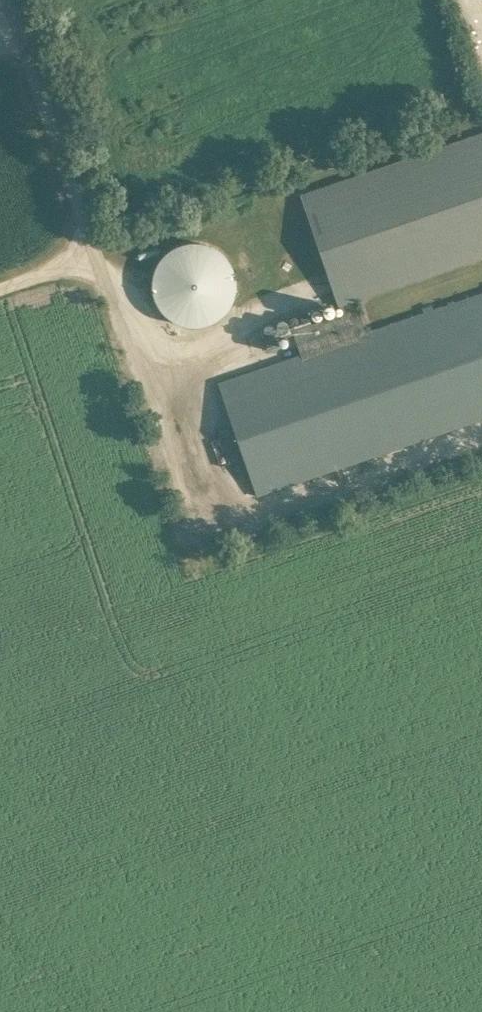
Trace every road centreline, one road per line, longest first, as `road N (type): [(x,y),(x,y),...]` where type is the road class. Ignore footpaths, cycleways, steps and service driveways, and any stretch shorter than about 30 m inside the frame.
road 1 (track): [(203,530),(96,264)]
road 2 (track): [(96,264),(10,0)]

